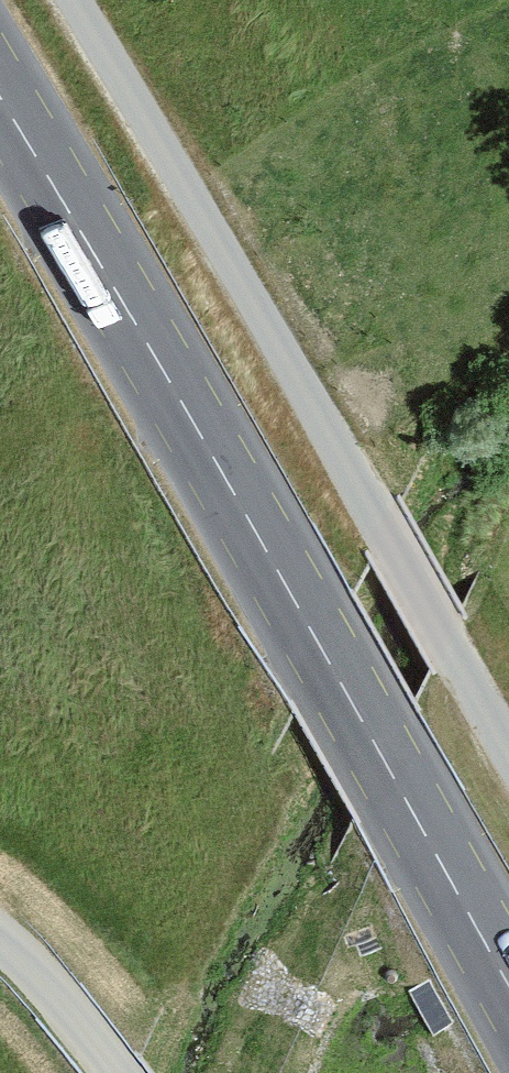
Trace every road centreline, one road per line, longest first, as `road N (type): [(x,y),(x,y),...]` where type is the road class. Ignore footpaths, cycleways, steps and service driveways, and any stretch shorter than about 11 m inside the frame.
road 1 (secondary): [(508,990),(305,619),(0,99)]
road 2 (unclassified): [(71,0),(508,753)]
road 3 (unclassified): [(117,1072),(0,938)]

